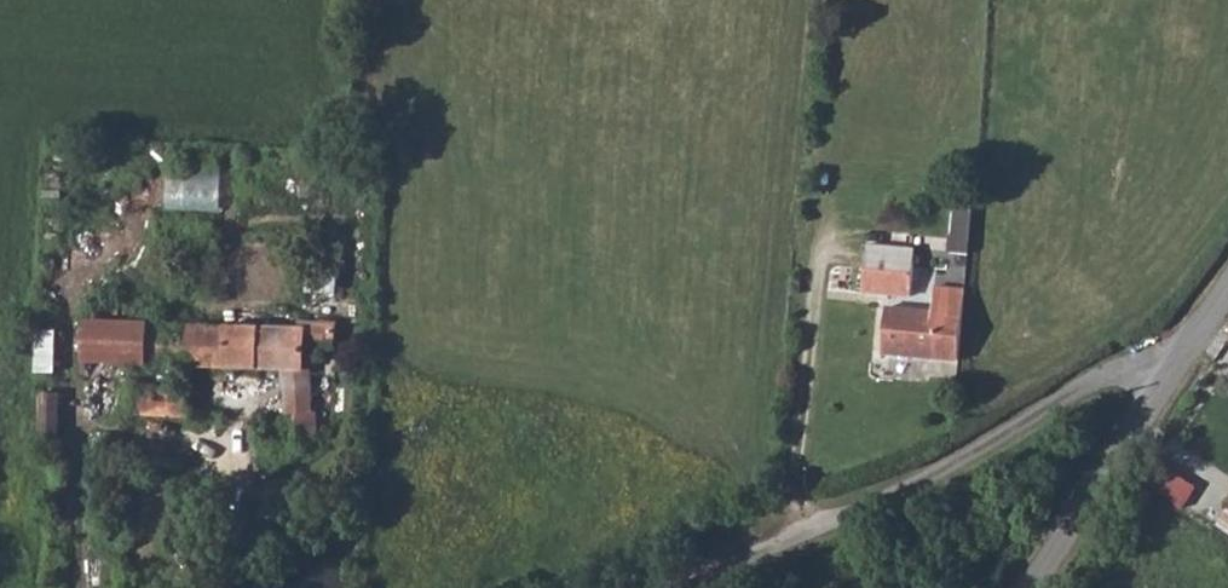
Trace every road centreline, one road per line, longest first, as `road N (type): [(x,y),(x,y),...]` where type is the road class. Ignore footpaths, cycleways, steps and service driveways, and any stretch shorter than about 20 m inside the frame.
road 1 (unclassified): [(1184,366),(1106,379),(961,467),(664,587)]
road 2 (unclassified): [(1184,366),(1035,587)]

